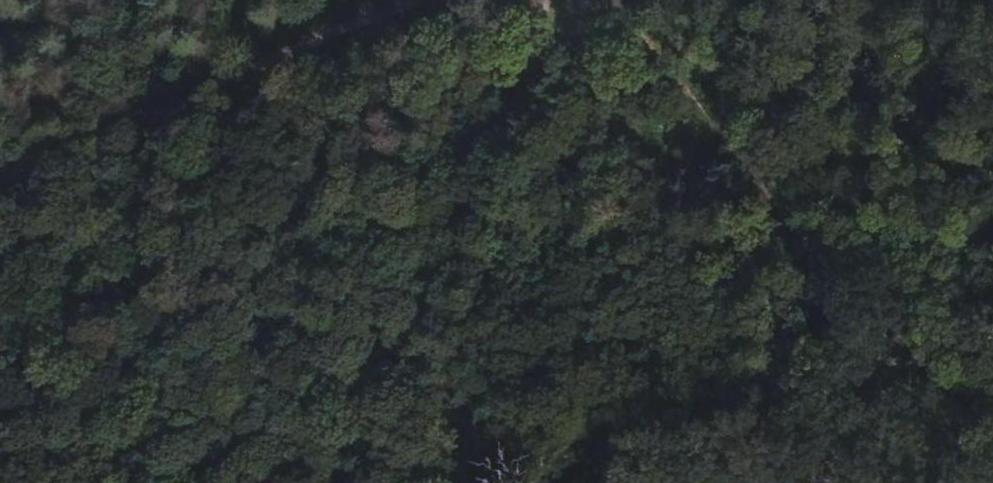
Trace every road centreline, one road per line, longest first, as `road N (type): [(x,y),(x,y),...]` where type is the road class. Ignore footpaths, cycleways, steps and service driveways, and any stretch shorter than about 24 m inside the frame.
road 1 (track): [(0,173),(423,0)]

